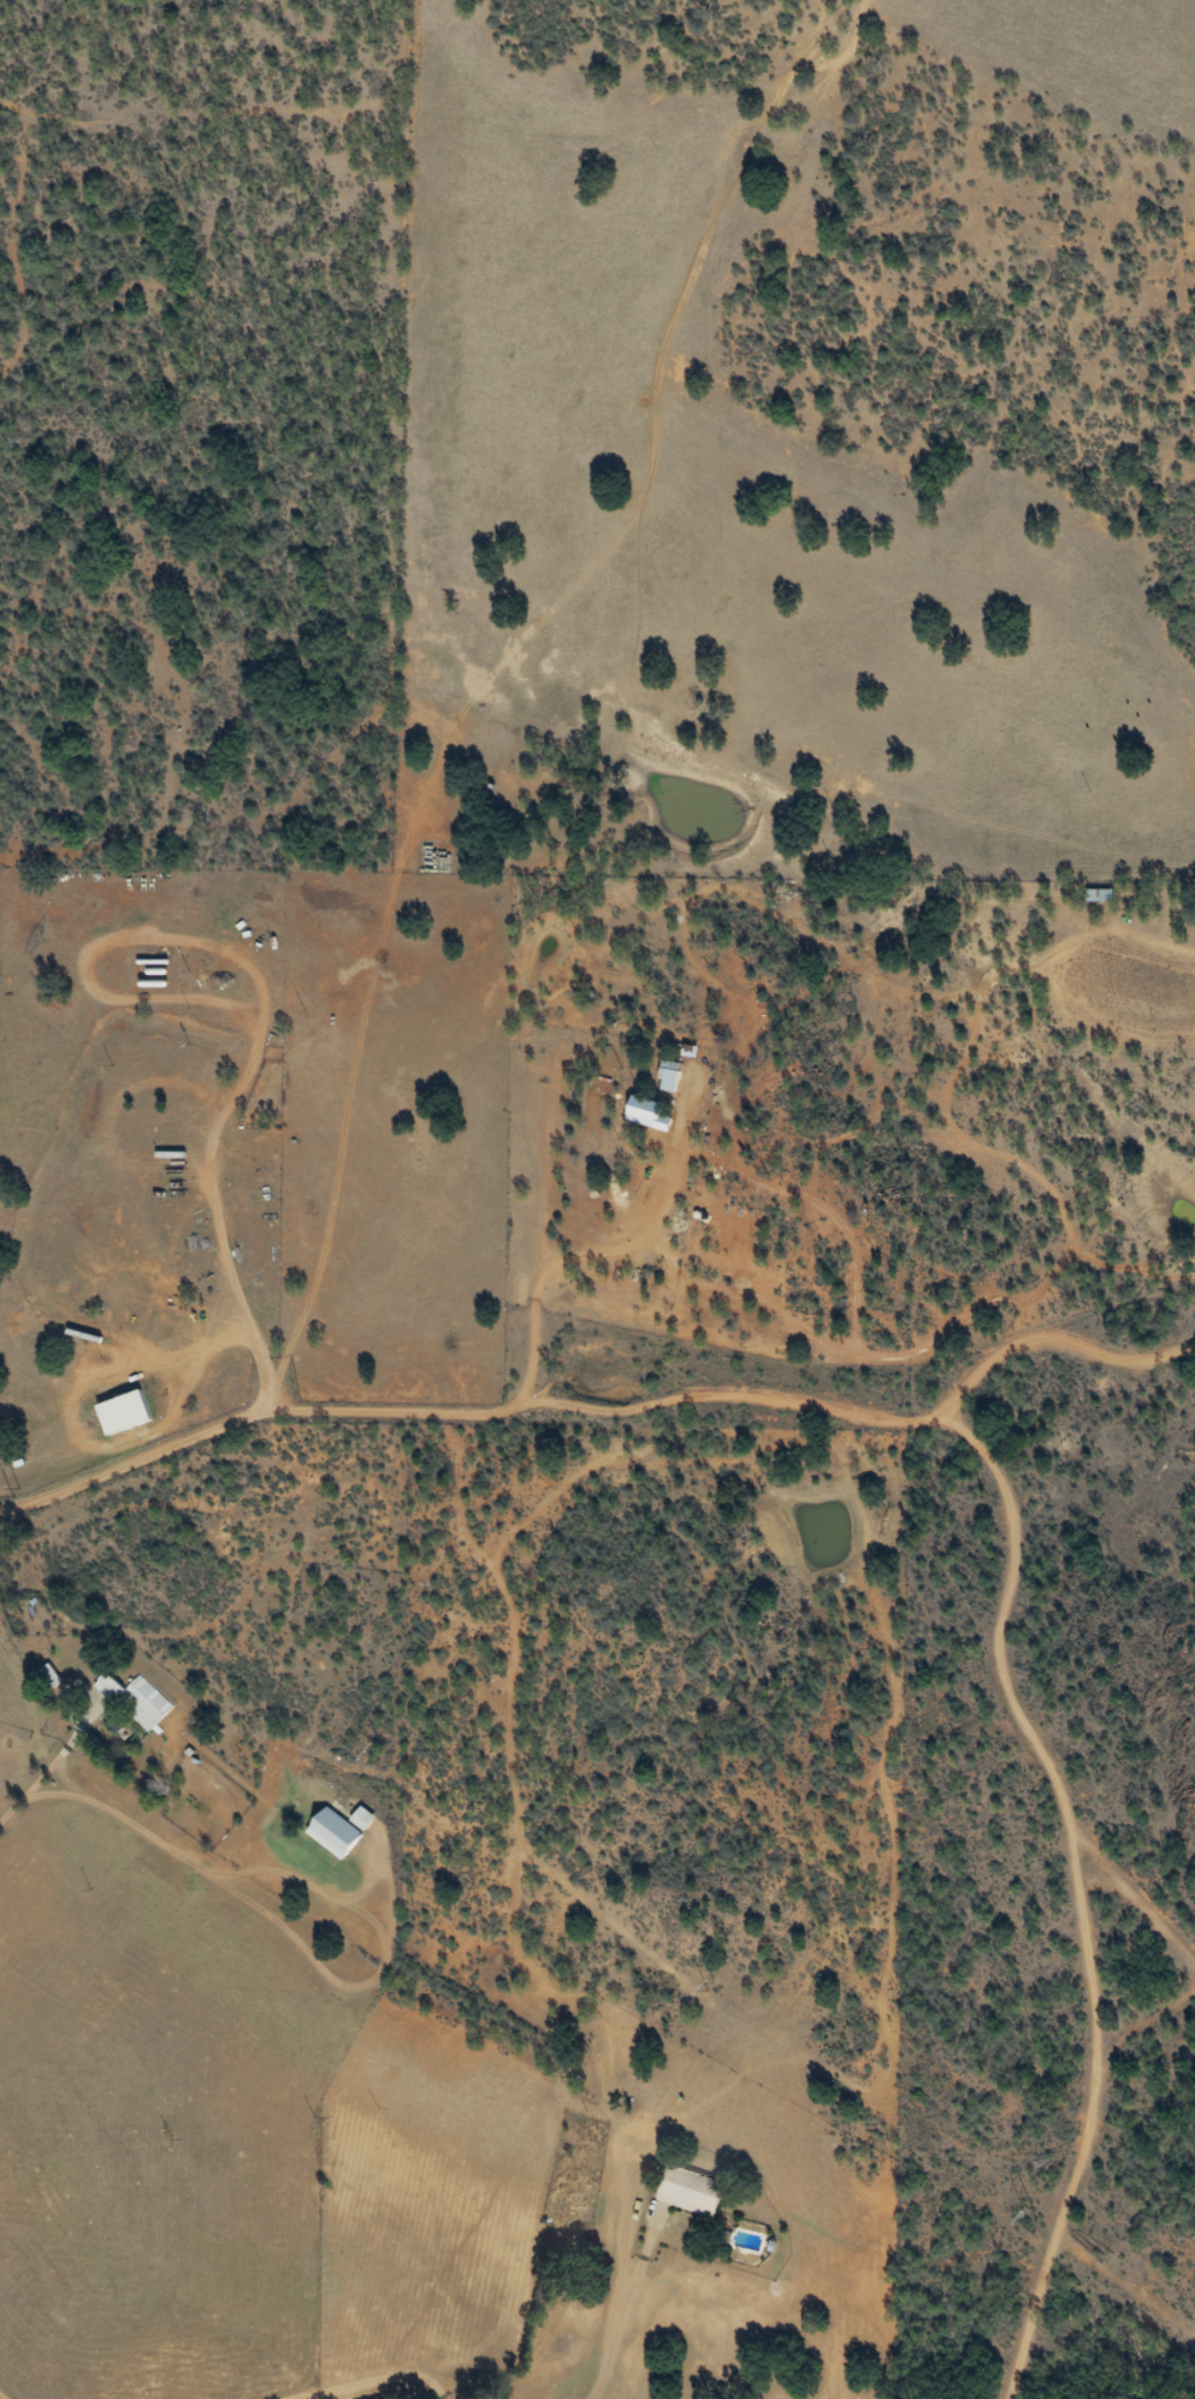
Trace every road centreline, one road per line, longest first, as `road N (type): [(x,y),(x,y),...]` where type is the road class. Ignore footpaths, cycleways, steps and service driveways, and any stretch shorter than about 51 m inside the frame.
road 1 (residential): [(1194,681),(1027,567),(937,561),(854,489),(658,466),(176,232),(128,166)]
road 2 (residential): [(1194,2048),(1105,2062),(1031,2298),(1014,2398)]
road 3 (residential): [(128,166),(0,104)]

